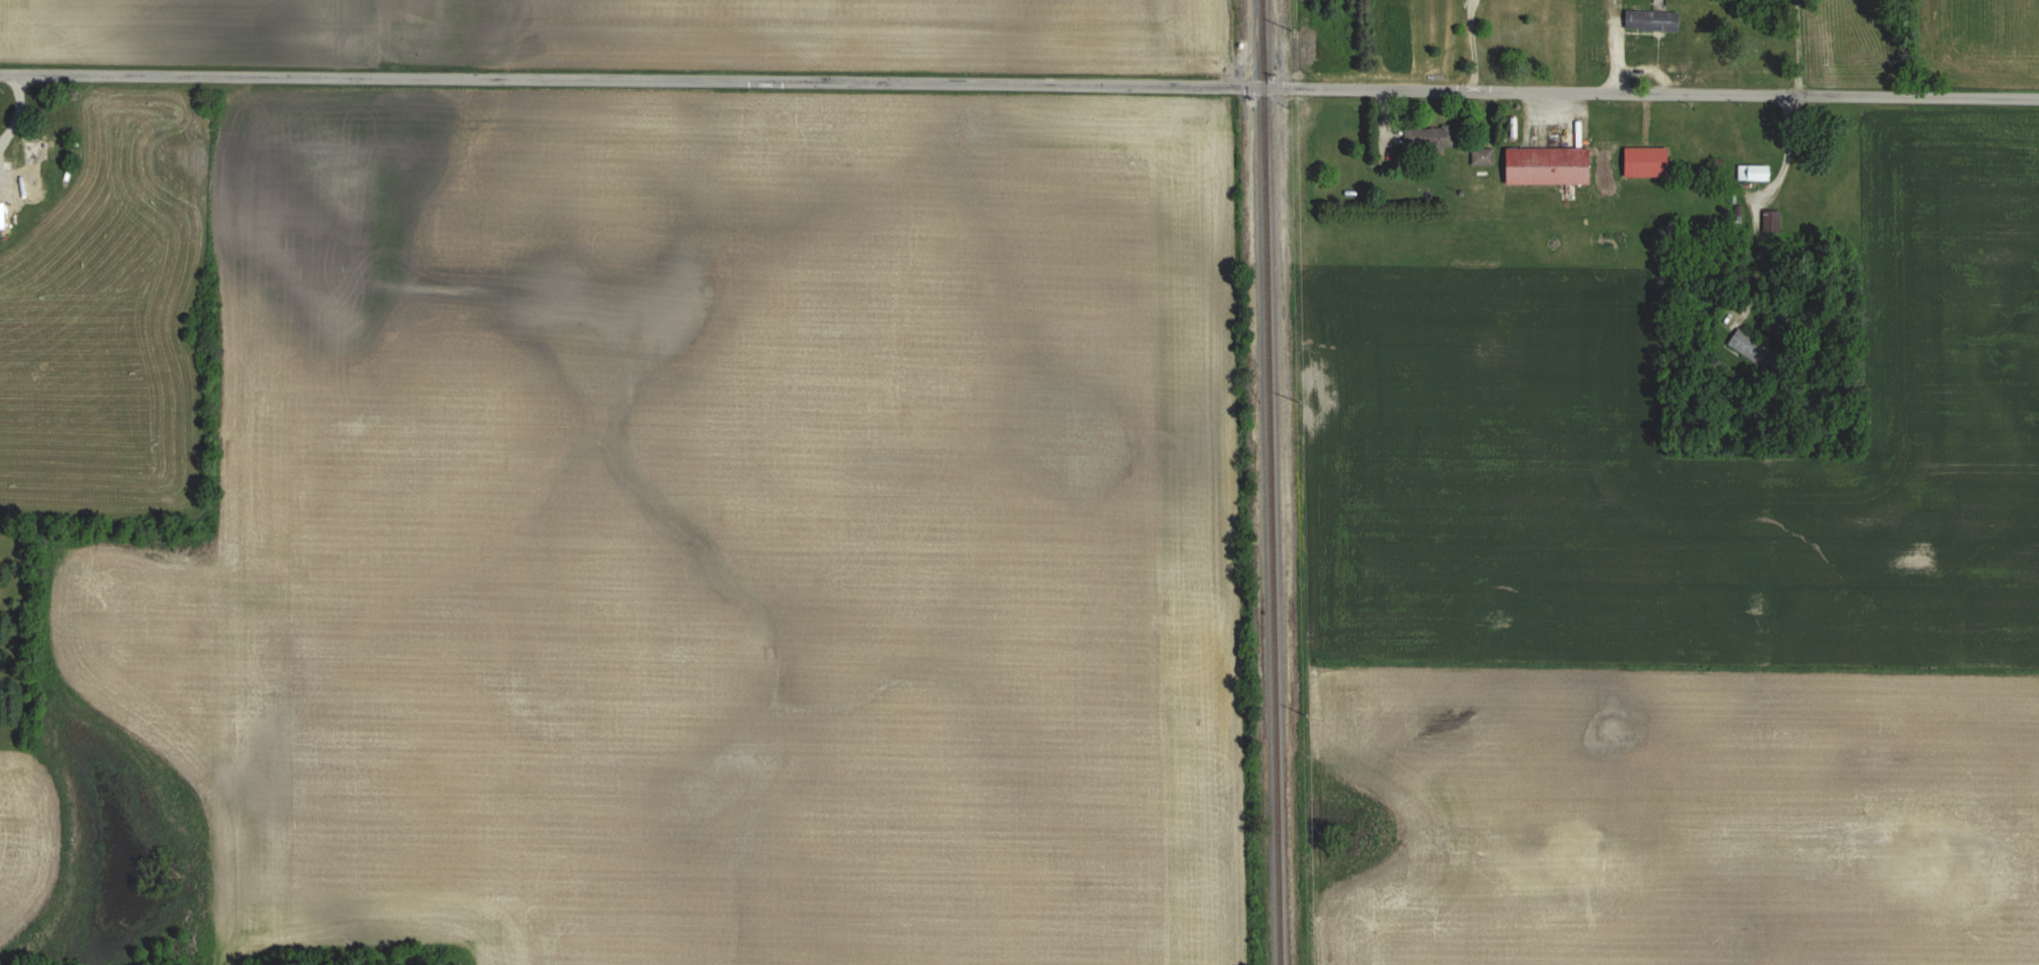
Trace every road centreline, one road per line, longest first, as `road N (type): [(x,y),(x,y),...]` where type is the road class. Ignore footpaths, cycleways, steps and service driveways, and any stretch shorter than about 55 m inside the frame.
road 1 (residential): [(2038,100),(0,76)]

